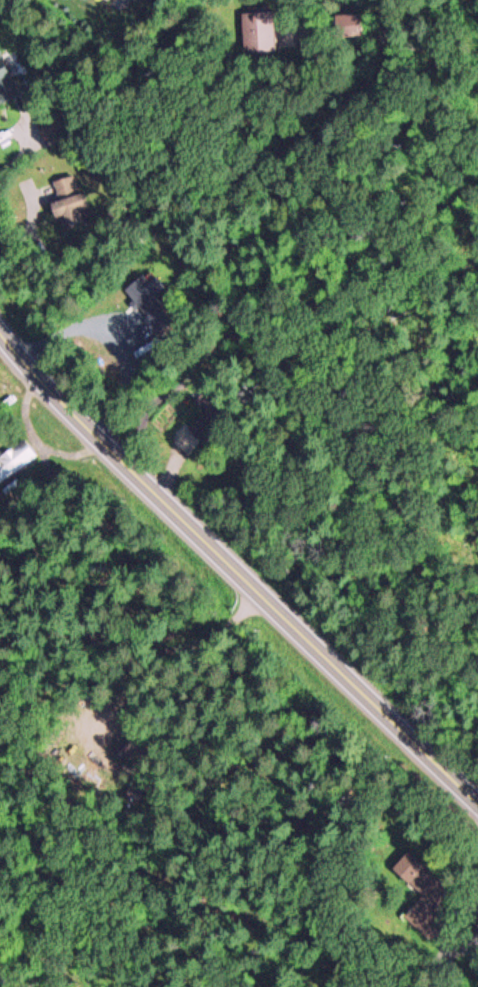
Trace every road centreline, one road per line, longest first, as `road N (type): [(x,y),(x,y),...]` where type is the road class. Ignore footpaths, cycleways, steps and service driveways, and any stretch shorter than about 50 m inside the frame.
road 1 (secondary): [(0,336),(169,517),(477,808)]

